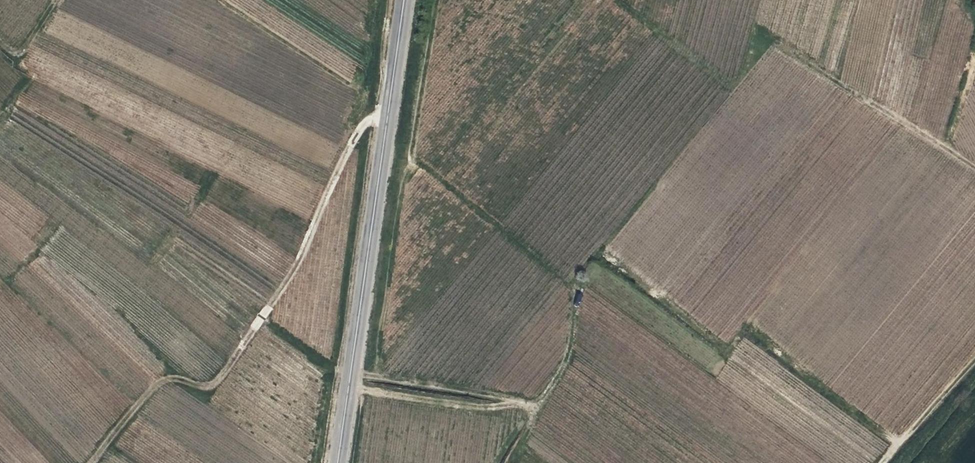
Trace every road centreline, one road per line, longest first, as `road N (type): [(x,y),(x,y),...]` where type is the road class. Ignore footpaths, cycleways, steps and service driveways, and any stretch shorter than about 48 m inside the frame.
road 1 (secondary): [(338,462),(404,0)]
road 2 (track): [(880,462),(974,356)]

